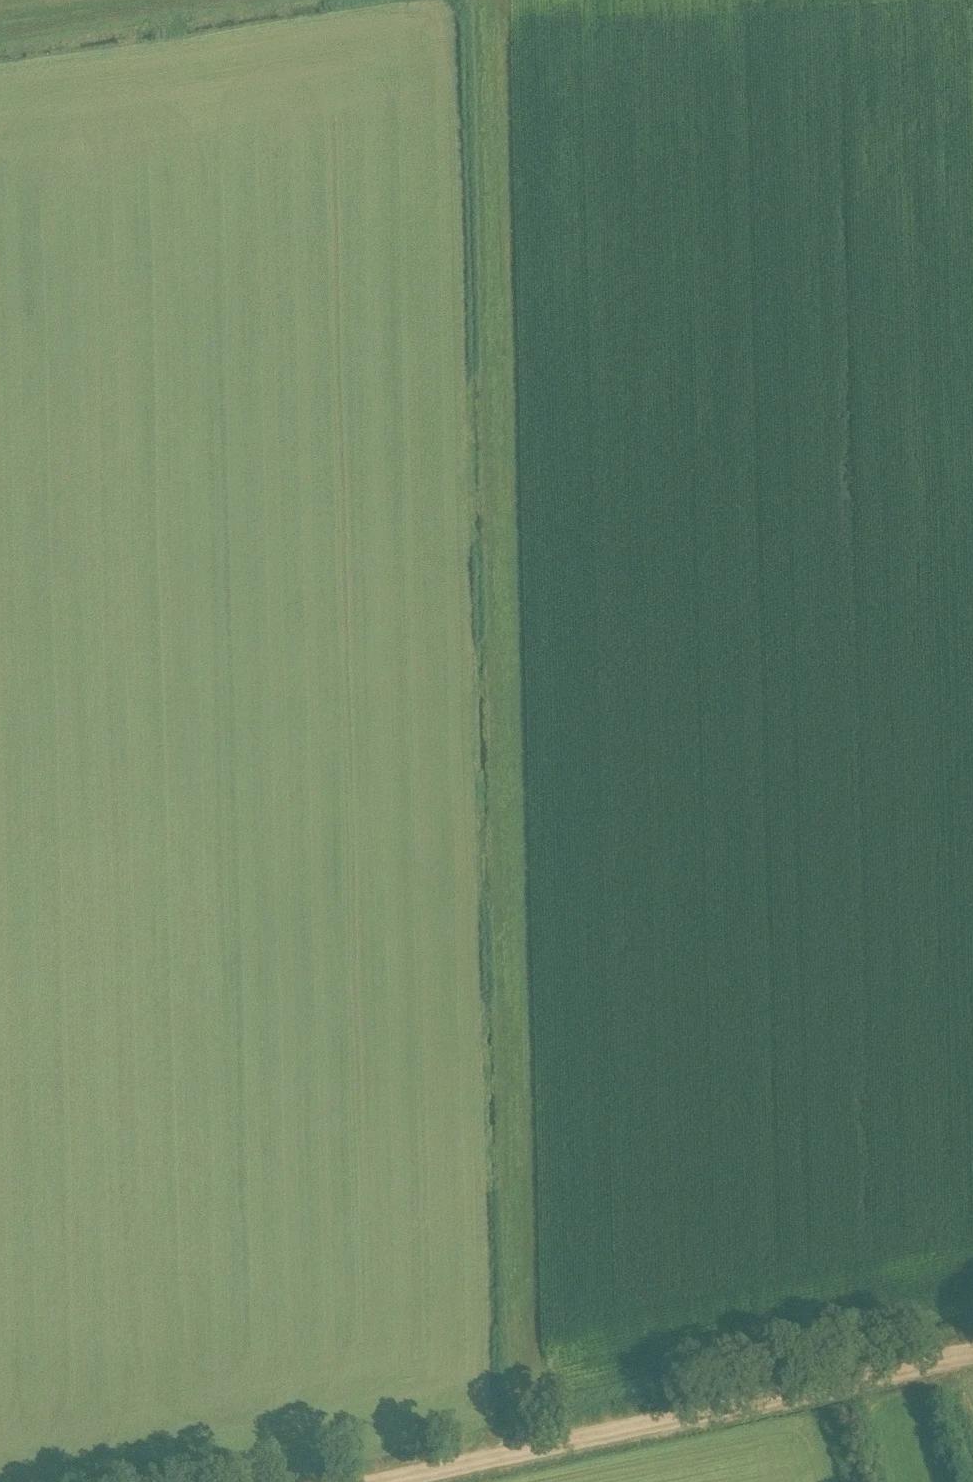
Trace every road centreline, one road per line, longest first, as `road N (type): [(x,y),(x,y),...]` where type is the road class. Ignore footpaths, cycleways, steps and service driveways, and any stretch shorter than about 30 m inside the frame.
road 1 (track): [(397,1481),(972,1355)]

